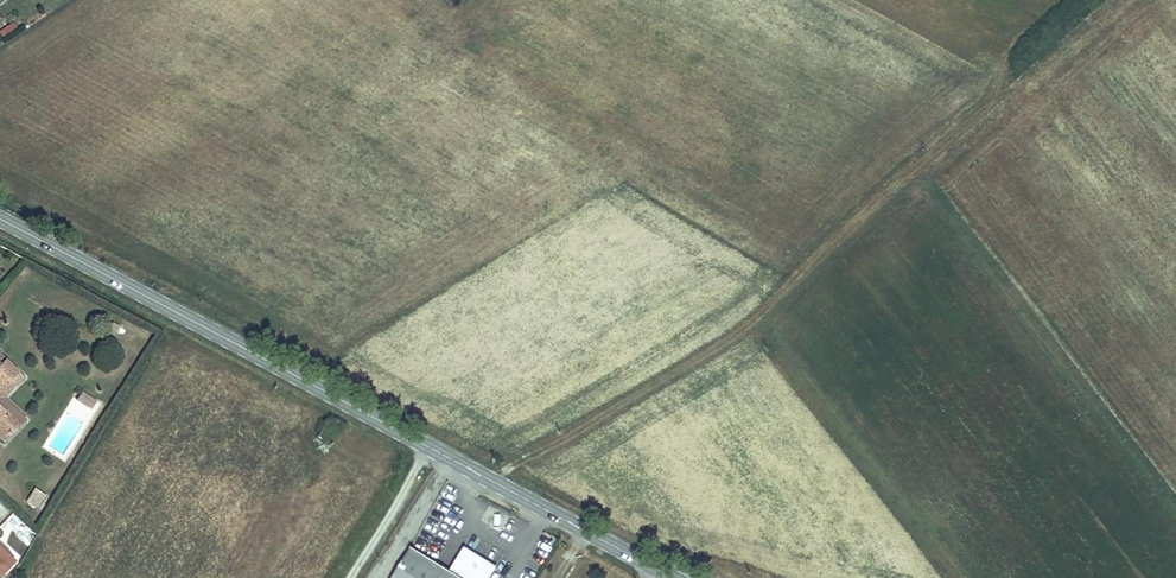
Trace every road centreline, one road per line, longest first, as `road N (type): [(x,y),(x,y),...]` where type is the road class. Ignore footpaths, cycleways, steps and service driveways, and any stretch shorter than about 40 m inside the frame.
road 1 (secondary): [(673,577),(0,219)]

